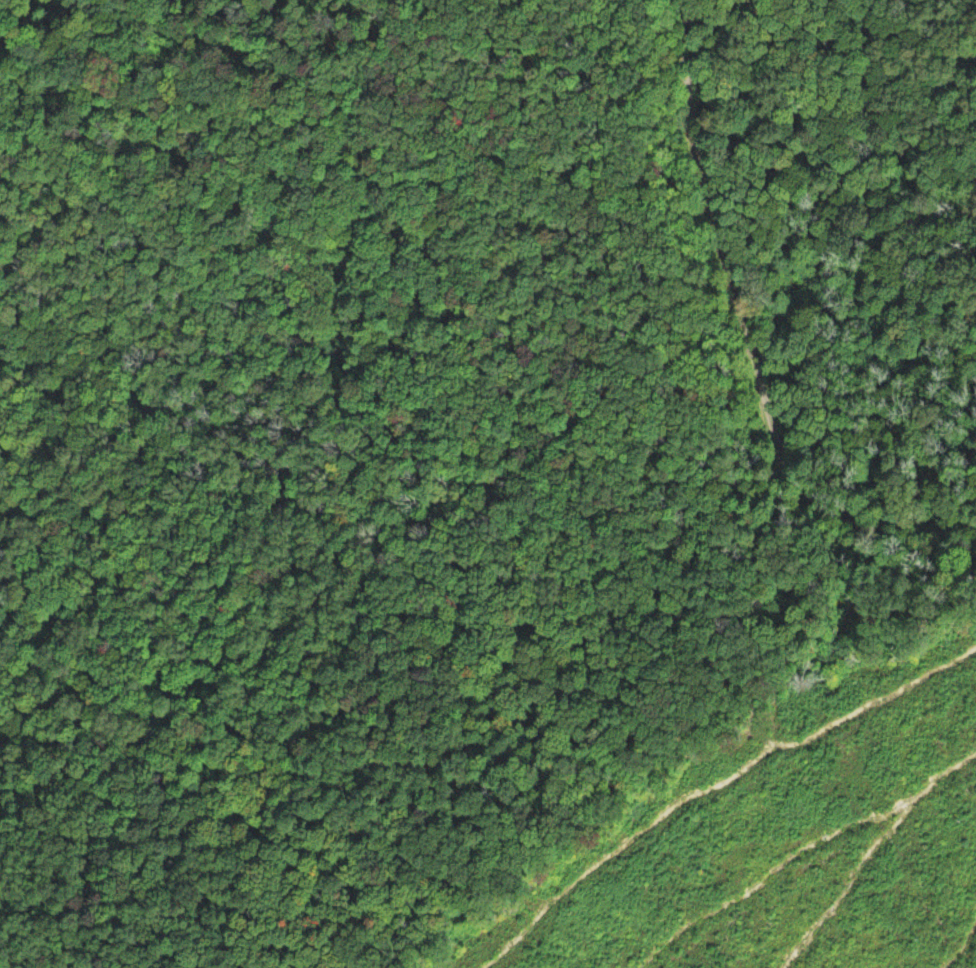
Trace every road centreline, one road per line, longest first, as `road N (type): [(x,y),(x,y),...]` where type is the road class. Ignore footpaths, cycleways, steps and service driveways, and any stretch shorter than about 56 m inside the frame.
road 1 (track): [(975,531),(833,507),(794,470),(776,431),(676,0)]

